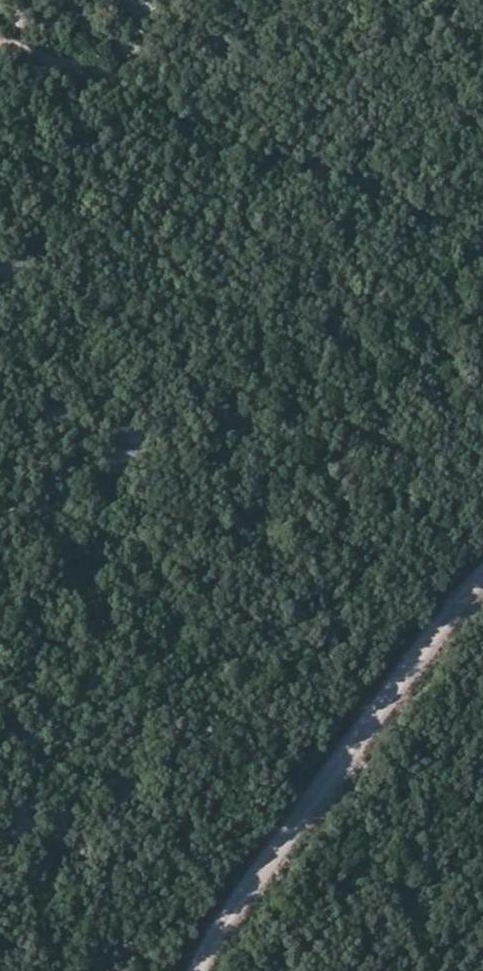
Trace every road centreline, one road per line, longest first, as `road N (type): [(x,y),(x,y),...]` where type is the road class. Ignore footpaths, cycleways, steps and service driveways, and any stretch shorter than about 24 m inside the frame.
road 1 (track): [(482,574),(368,704),(196,970)]

